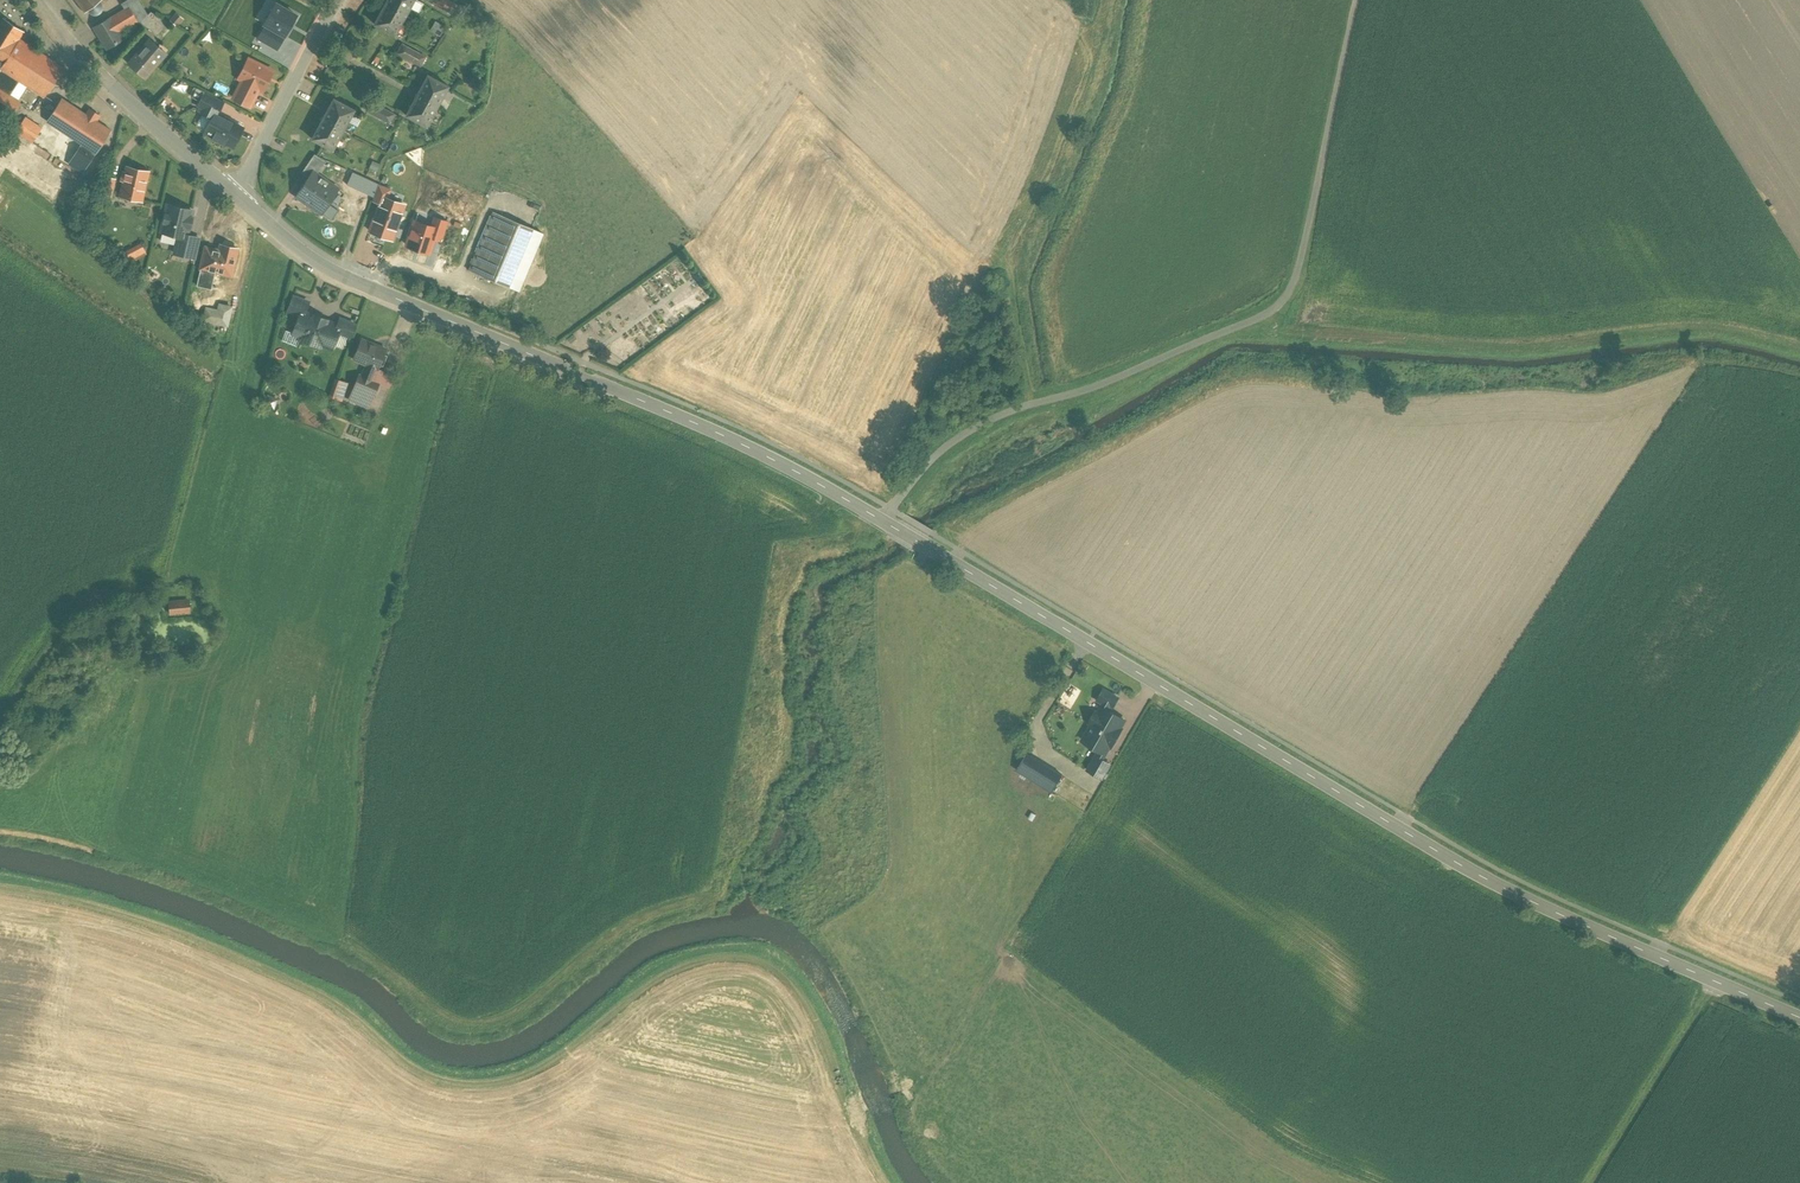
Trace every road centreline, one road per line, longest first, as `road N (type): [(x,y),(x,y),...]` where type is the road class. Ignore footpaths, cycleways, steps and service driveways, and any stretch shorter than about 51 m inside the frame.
road 1 (secondary): [(889,523),(1459,864),(1799,1017)]
road 2 (unclassified): [(1359,0),(1292,266),(1257,319),(1079,396),(992,422),(925,470),(889,523)]
road 3 (secondary): [(235,195),(339,276),(708,432),(889,523)]
road 4 (secondary): [(235,195),(96,71),(38,0)]
road 5 (unclassified): [(345,0),(235,195)]

